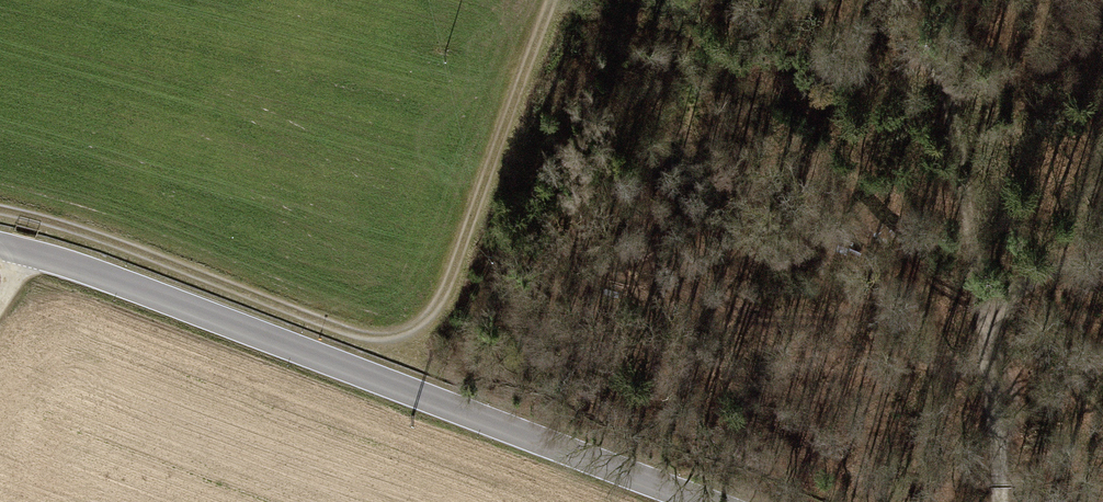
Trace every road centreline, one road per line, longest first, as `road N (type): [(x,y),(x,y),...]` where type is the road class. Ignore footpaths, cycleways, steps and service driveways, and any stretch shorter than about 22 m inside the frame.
road 1 (track): [(0,212),(355,336),(415,328),(434,308),(547,0)]
road 2 (tertiary): [(0,247),(689,501)]
road 3 (track): [(999,501),(985,313),(953,121),(928,34),(896,0)]
road 4 (track): [(985,313),(1039,273),(1102,255)]

